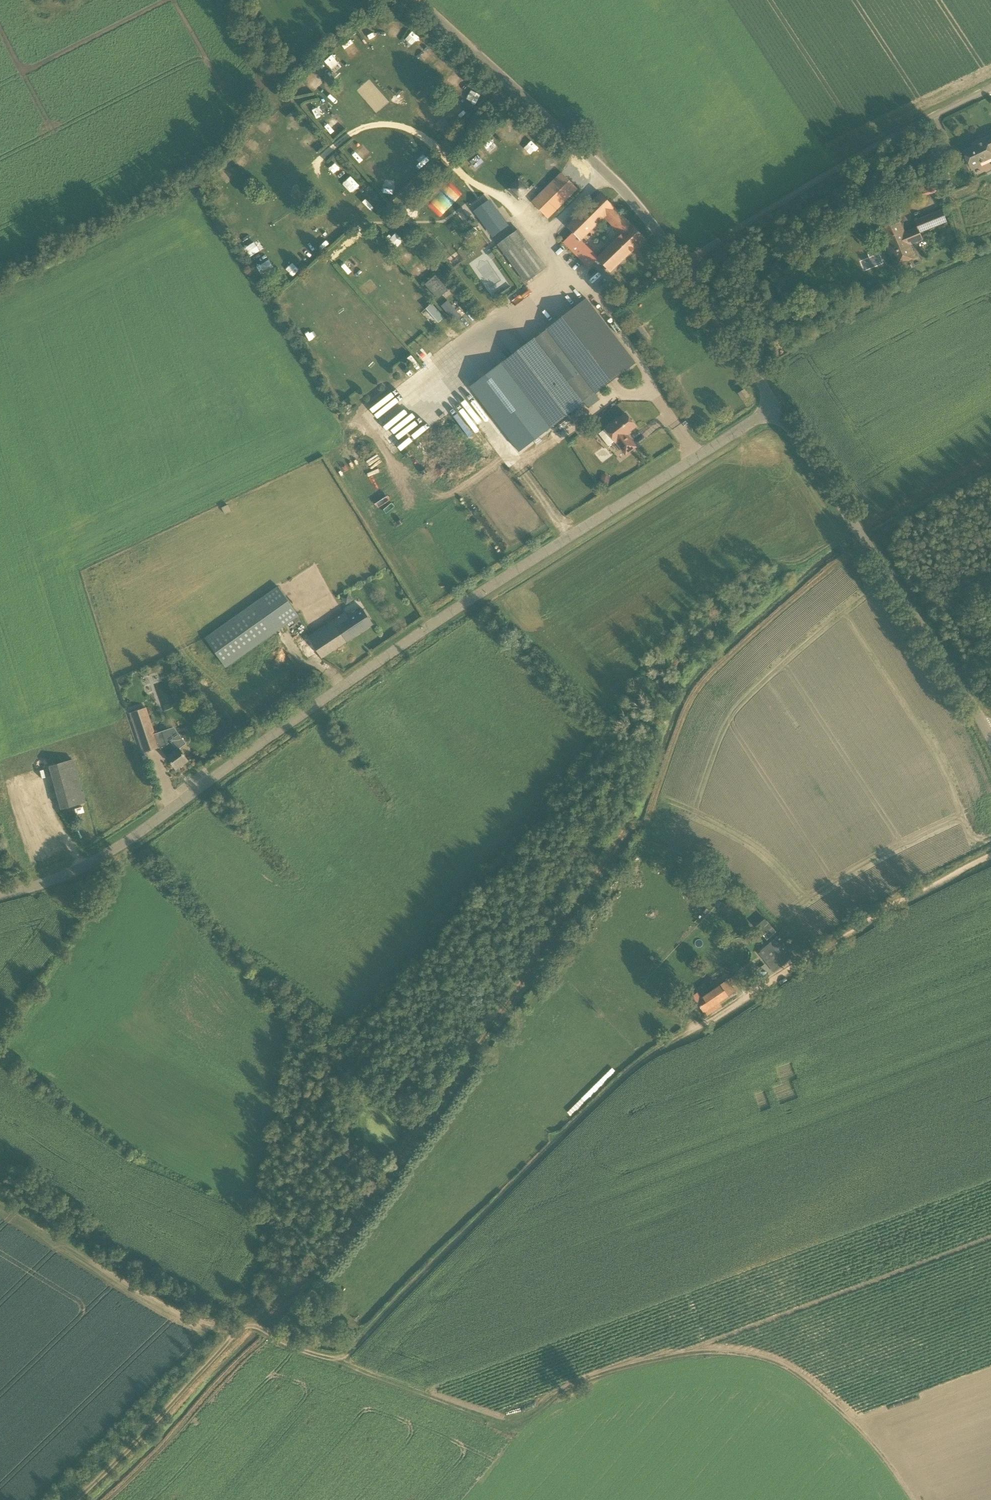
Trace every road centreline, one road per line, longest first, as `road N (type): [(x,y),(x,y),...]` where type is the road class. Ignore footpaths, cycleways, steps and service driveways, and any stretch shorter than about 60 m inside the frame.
road 1 (tertiary): [(0,894),(53,880),(111,851),(525,564),(777,407)]
road 2 (track): [(990,861),(938,880),(670,1043),(557,1142),(341,1361)]
road 3 (track): [(341,1361),(519,1428),(548,1401),(606,1372),(717,1350),(756,1353),(788,1368),(855,1425),(913,1499)]
road 4 (tertiary): [(990,731),(777,407)]
road 5 (tertiary): [(686,267),(607,165),(422,0)]
road 6 (unclassified): [(686,267),(990,94)]
road 7 (track): [(253,1323),(80,1499)]
road 8 (tertiary): [(777,407),(686,267)]

